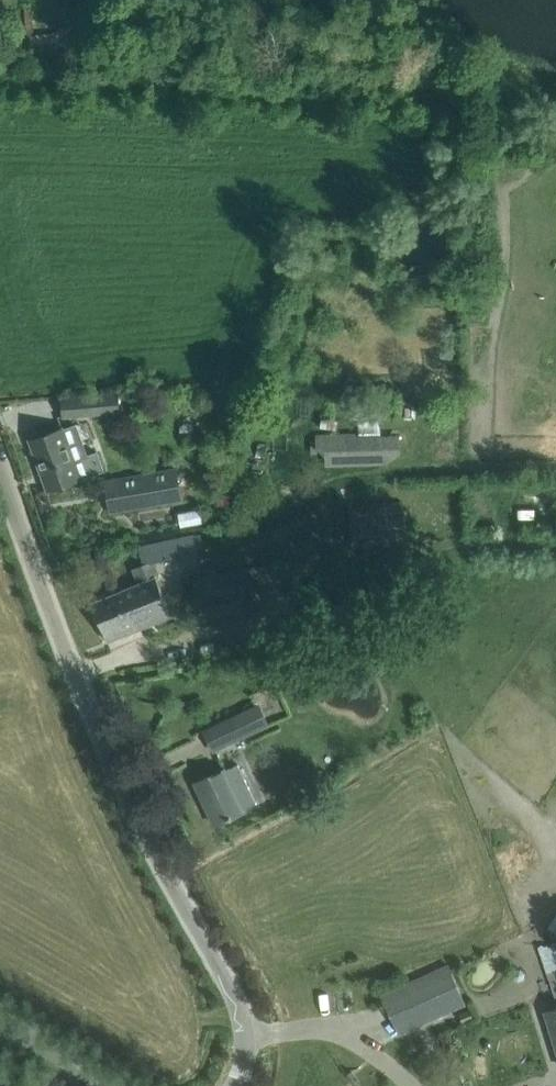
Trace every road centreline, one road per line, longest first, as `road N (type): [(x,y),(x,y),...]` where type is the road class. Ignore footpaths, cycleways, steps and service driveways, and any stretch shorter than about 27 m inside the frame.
road 1 (tertiary): [(235,1085),(240,1054),(219,971),(140,824),(0,473)]
road 2 (unclassified): [(109,1085),(0,1028)]

